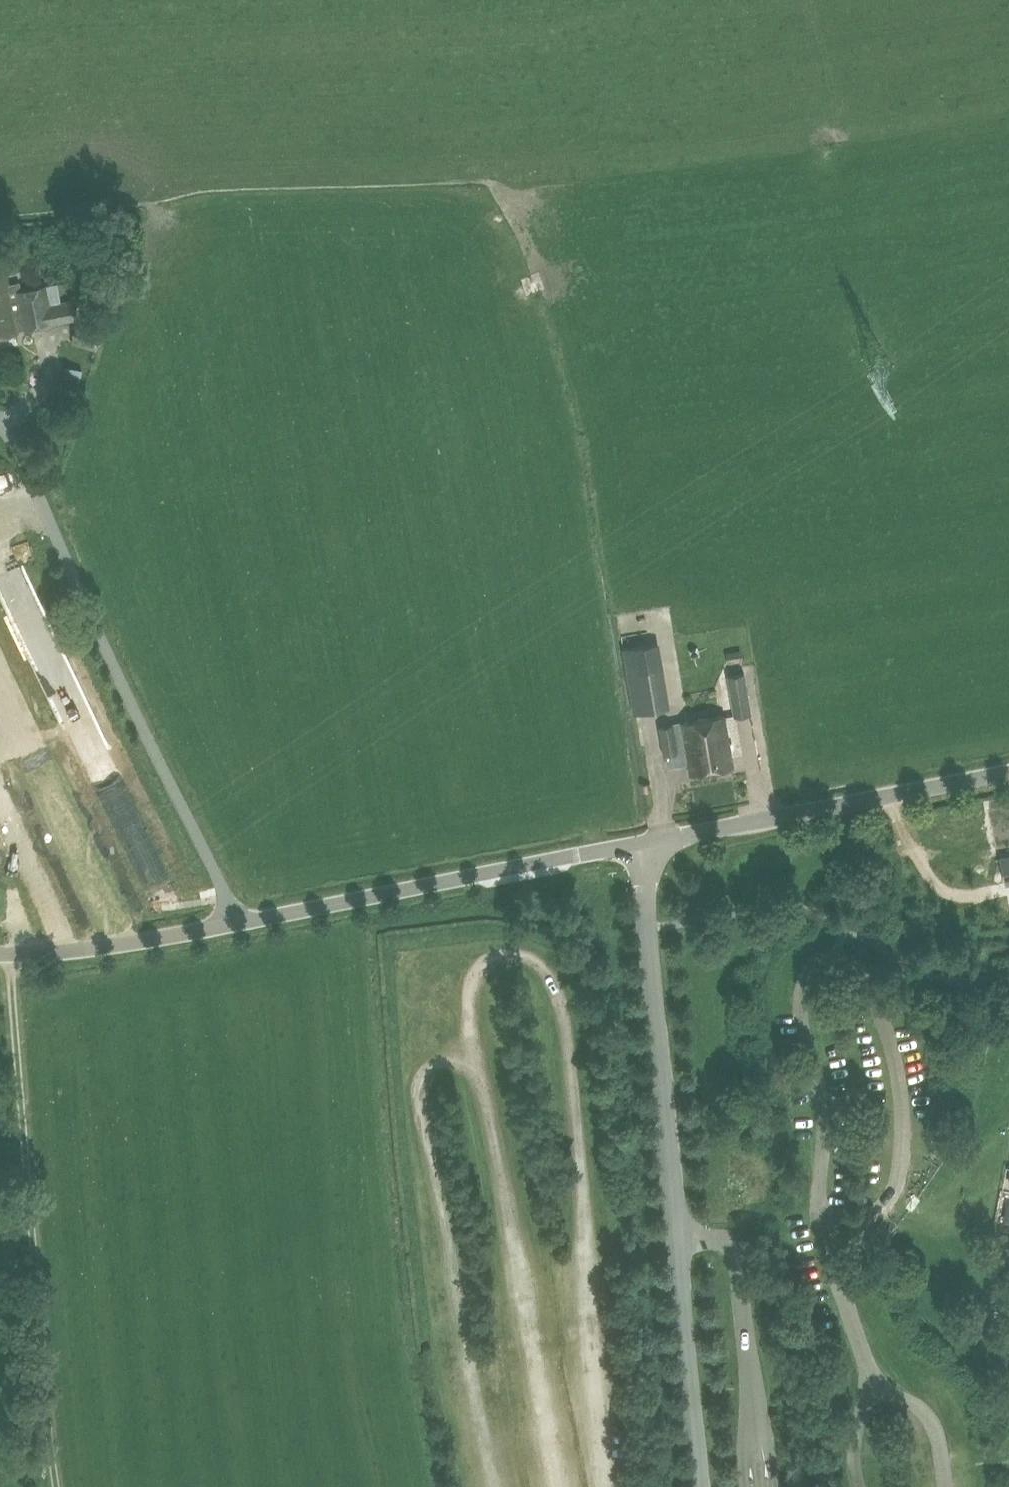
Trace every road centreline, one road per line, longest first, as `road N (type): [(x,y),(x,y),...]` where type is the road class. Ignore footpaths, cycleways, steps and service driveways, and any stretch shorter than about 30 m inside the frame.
road 1 (unclassified): [(702,1486),(639,842)]
road 2 (unclassified): [(237,921),(0,423)]
road 3 (track): [(10,954),(55,1486)]
road 4 (tertiary): [(639,842),(237,921)]
road 5 (tertiary): [(1008,772),(639,842)]
road 6 (tertiary): [(237,921),(0,954)]

